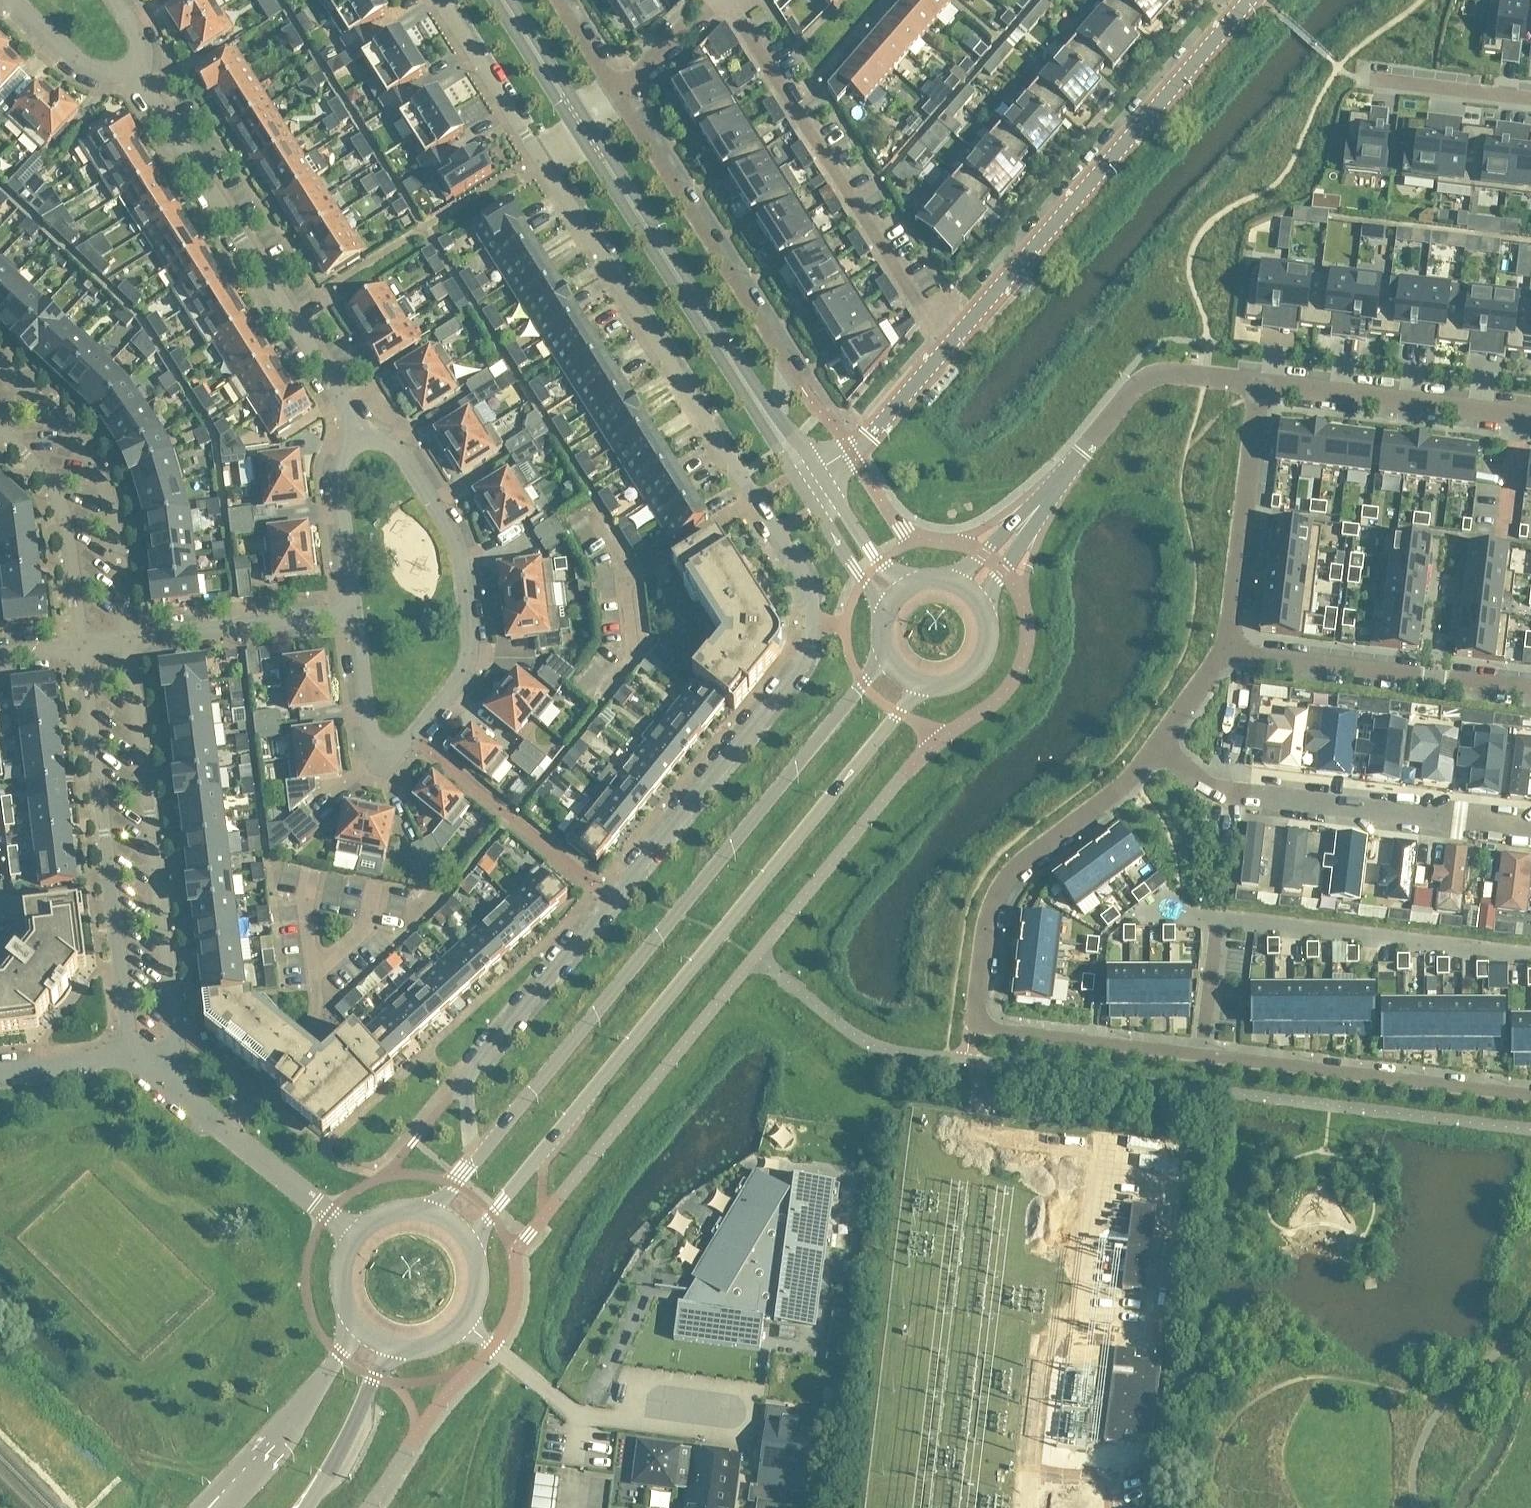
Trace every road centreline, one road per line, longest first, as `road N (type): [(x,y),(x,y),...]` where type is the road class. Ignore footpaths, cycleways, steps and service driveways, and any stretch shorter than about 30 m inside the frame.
road 1 (residential): [(463,1079),(808,657),(814,627),(798,565),(542,162)]
road 2 (secondary): [(465,1248),(919,685)]
road 3 (secondary): [(883,653),(472,1157)]
road 4 (residential): [(1200,1055),(997,1029),(978,1021),(974,1006),(982,933),(999,890),(1156,745)]
road 5 (residential): [(351,610),(371,738),(385,749),(403,747),(466,660),(456,537),(398,449),(358,433)]
road 6 (residential): [(943,353),(1245,0)]
road 7 (residential): [(176,1089),(128,640)]
road 8 (residential): [(1200,1055),(1218,919),(1530,955)]
road 9 (residential): [(358,433),(133,67)]
road 10 (residential): [(78,646),(128,1053)]
road 11 (residential): [(1530,827),(1221,790),(1203,785),(1156,745)]
road 12 (secondary): [(775,426),(582,129)]
road 13 (residential): [(1530,1094),(1200,1055)]
road 14 (residential): [(788,367),(617,94)]
road 15 (residential): [(128,640),(113,522),(91,460),(0,366)]
road 16 (residential): [(1226,649),(1530,688)]
road 17 (residential): [(943,353),(794,106)]
road 18 (residential): [(1037,506),(1137,380),(1169,372),(1258,383)]
road 19 (residential): [(1258,383),(1530,417)]
road 20 (residential): [(1226,649),(1258,383)]
road 21 (residential): [(0,433),(57,500),(78,646)]
road 22 (residential): [(354,1236),(176,1089)]
road 23 (residential): [(128,640),(351,610)]
road 24 (secondary): [(357,1325),(296,1414),(230,1484)]
road 25 (residential): [(542,162),(439,0)]
road 26 (secondary): [(307,1507),(387,1343)]
road 27 (residential): [(351,610),(339,480),(358,433)]
road 28 (residential): [(1530,97),(1372,77)]
road 29 (secondary): [(387,1343),(415,1345),(461,1317),(470,1295),(465,1248)]
road 30 (secondary): [(582,129),(501,0)]
road 31 (residential): [(133,67),(94,71),(11,0)]
road 32 (residential): [(853,451),(943,353)]
road 33 (residential): [(617,94),(711,0)]
road 34 (secondary): [(919,685),(955,683),(983,659),(988,623),(979,602)]
road 35 (residential): [(128,1053),(0,1070)]
road 36 (residential): [(727,0),(794,106)]
road 37 (secondary): [(825,502),(829,522),(886,605)]

